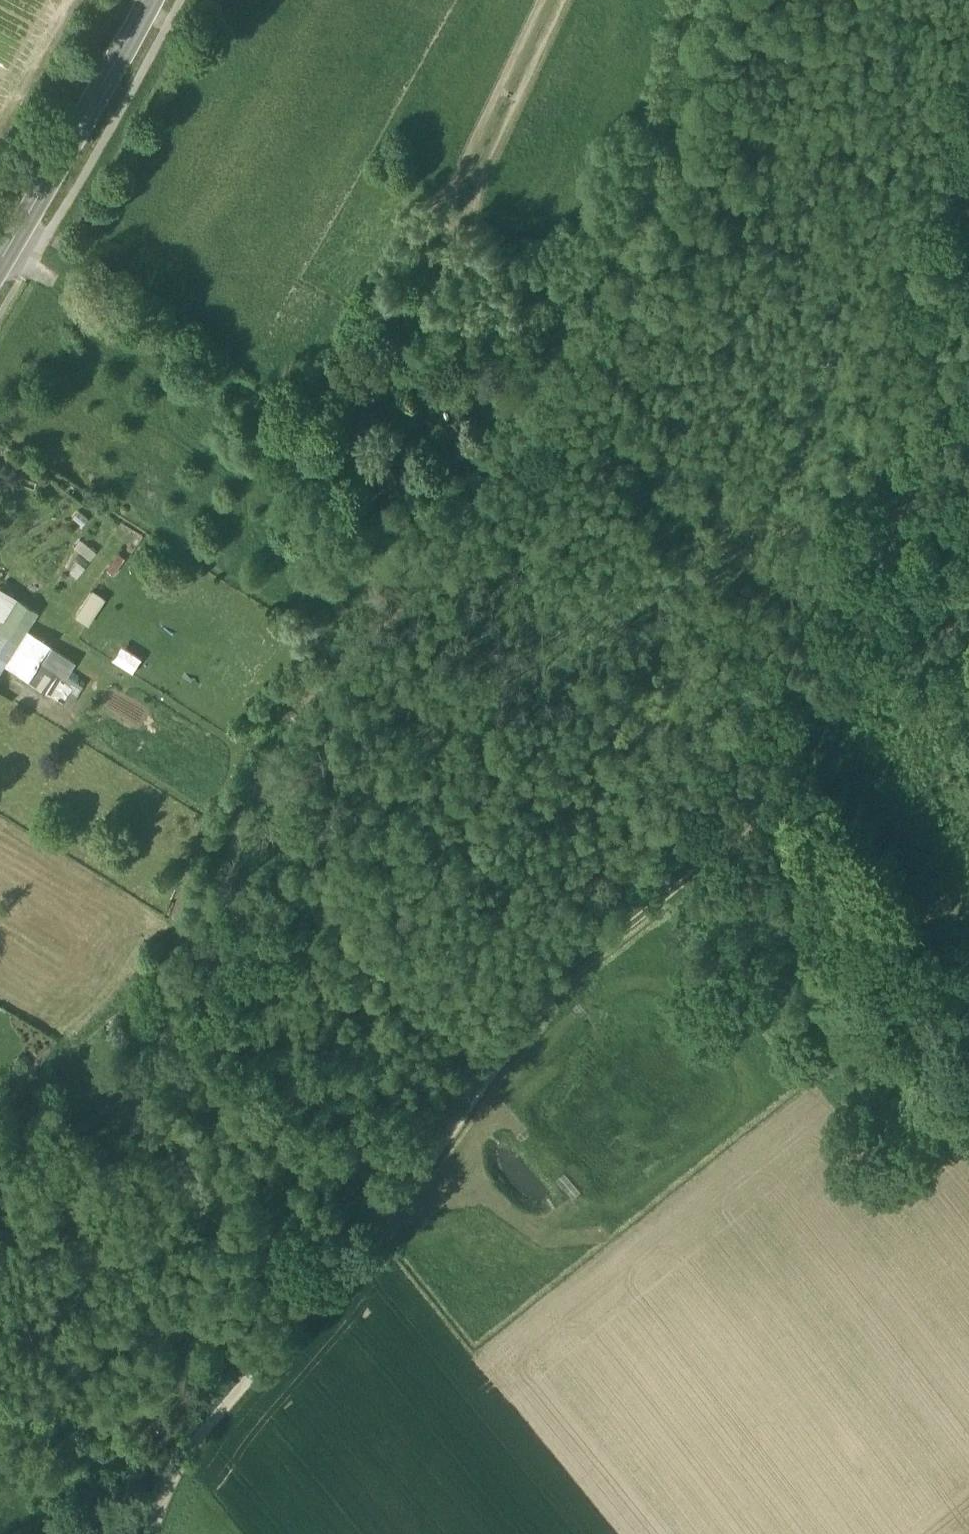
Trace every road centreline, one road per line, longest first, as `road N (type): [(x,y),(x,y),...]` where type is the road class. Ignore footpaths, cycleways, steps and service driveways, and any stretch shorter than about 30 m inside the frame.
road 1 (track): [(968,379),(882,565),(859,664),(752,830),(561,978),(351,1259),(202,1429),(150,1533)]
road 2 (secondary): [(0,264),(150,0)]

